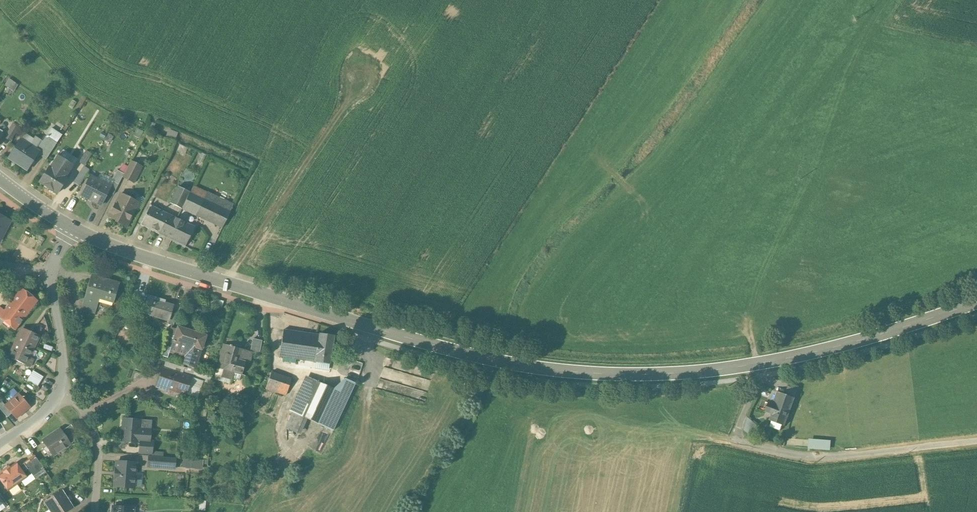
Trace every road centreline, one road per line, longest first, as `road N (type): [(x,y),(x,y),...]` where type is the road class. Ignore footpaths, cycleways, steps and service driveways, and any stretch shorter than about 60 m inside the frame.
road 1 (tertiary): [(976,304),(809,356),(709,372),(596,374),(509,363),(408,337),(69,227)]
road 2 (track): [(225,282),(361,78)]
road 3 (unclassified): [(69,227),(52,273),(64,384)]
road 4 (residential): [(97,511),(98,442),(64,384)]

